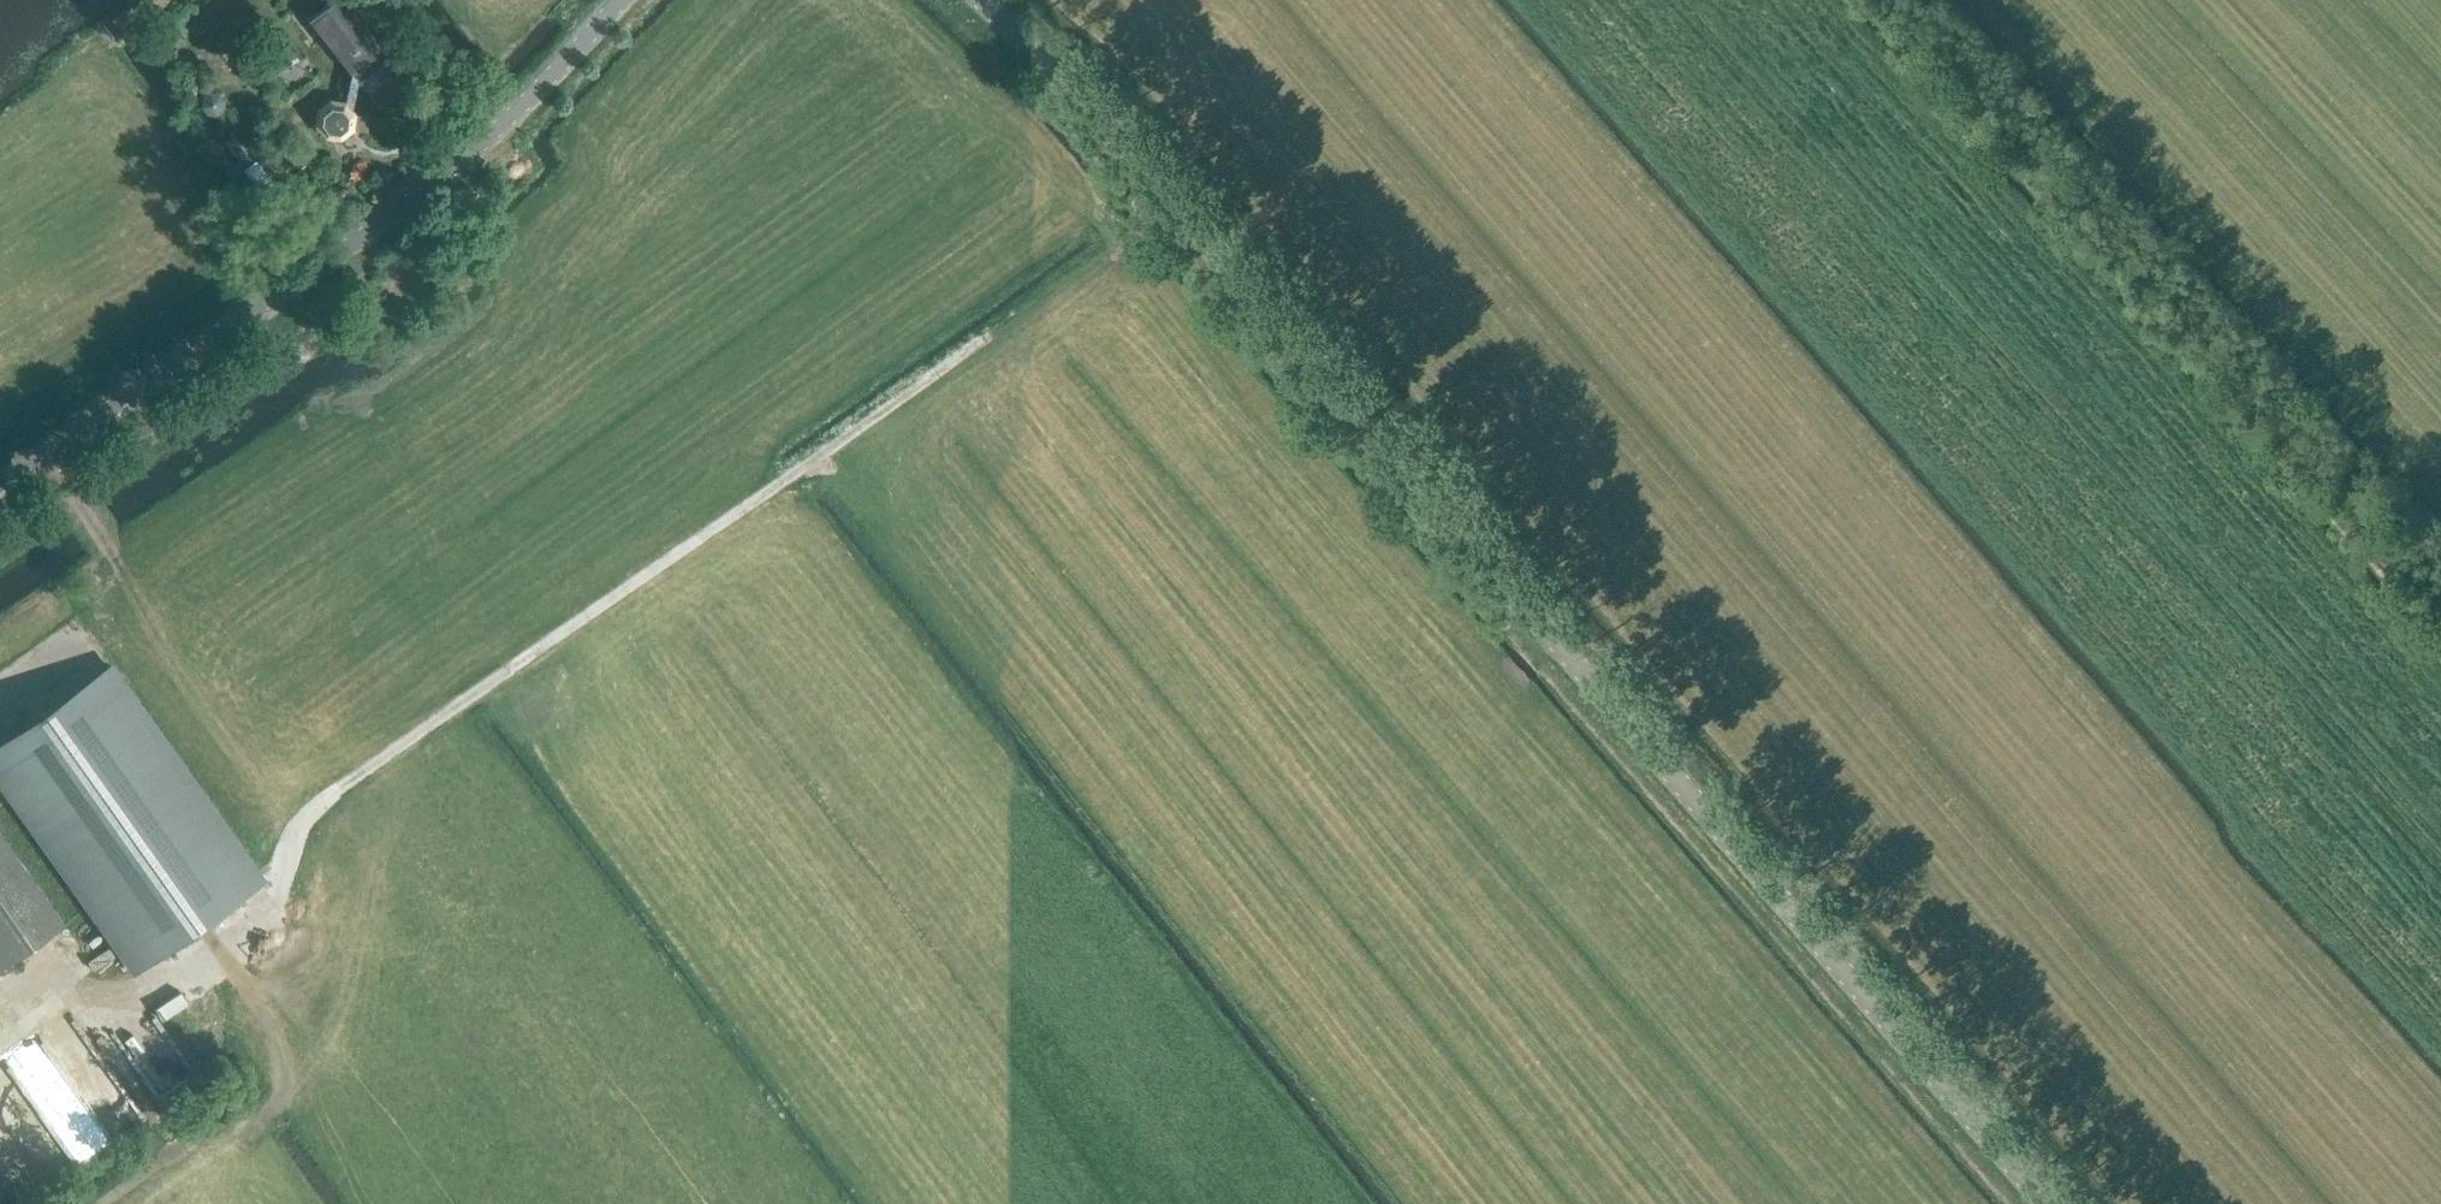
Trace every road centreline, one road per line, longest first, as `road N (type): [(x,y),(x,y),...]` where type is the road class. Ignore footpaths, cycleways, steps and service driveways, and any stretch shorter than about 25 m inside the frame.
road 1 (unclassified): [(2066,1203),(1352,372),(1086,94),(980,0)]
road 2 (unclassified): [(0,475),(483,145),(622,0)]

